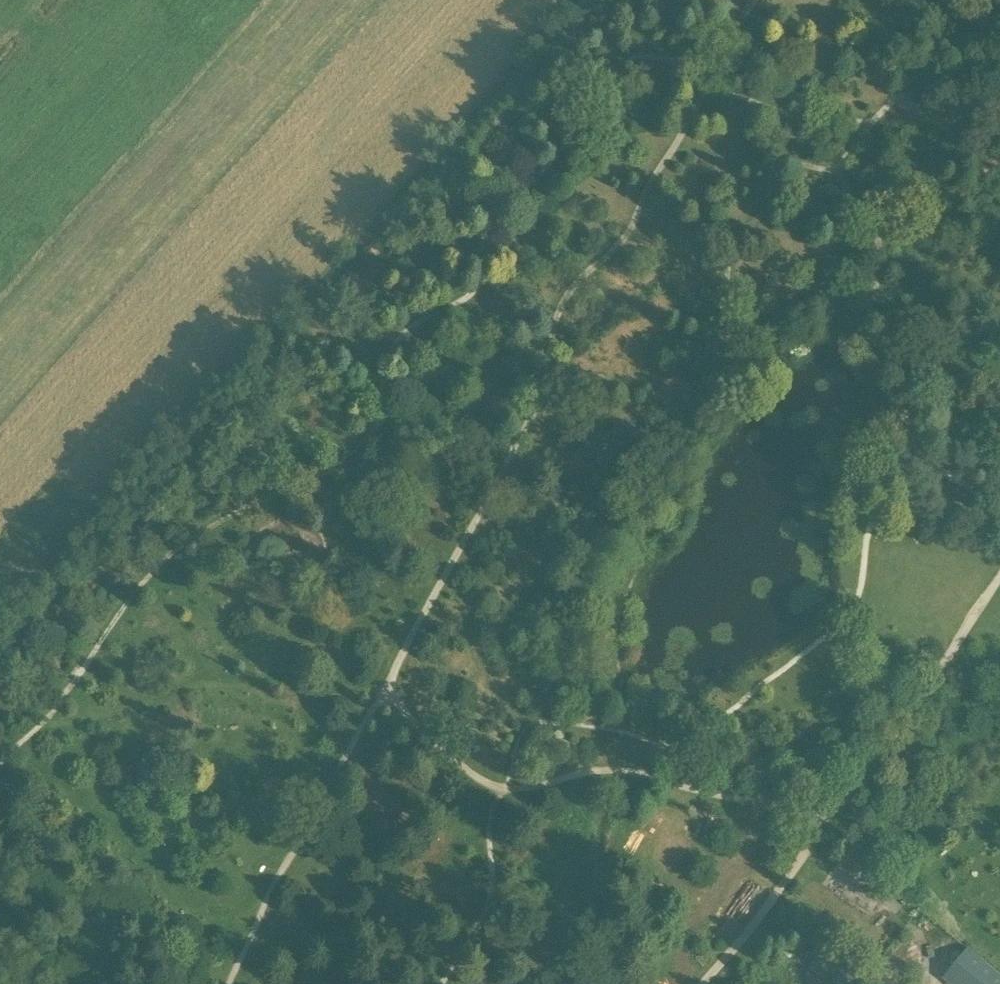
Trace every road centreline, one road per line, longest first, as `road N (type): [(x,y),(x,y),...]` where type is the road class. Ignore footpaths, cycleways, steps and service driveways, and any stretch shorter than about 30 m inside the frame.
road 1 (track): [(950,983),(949,957),(806,850)]

